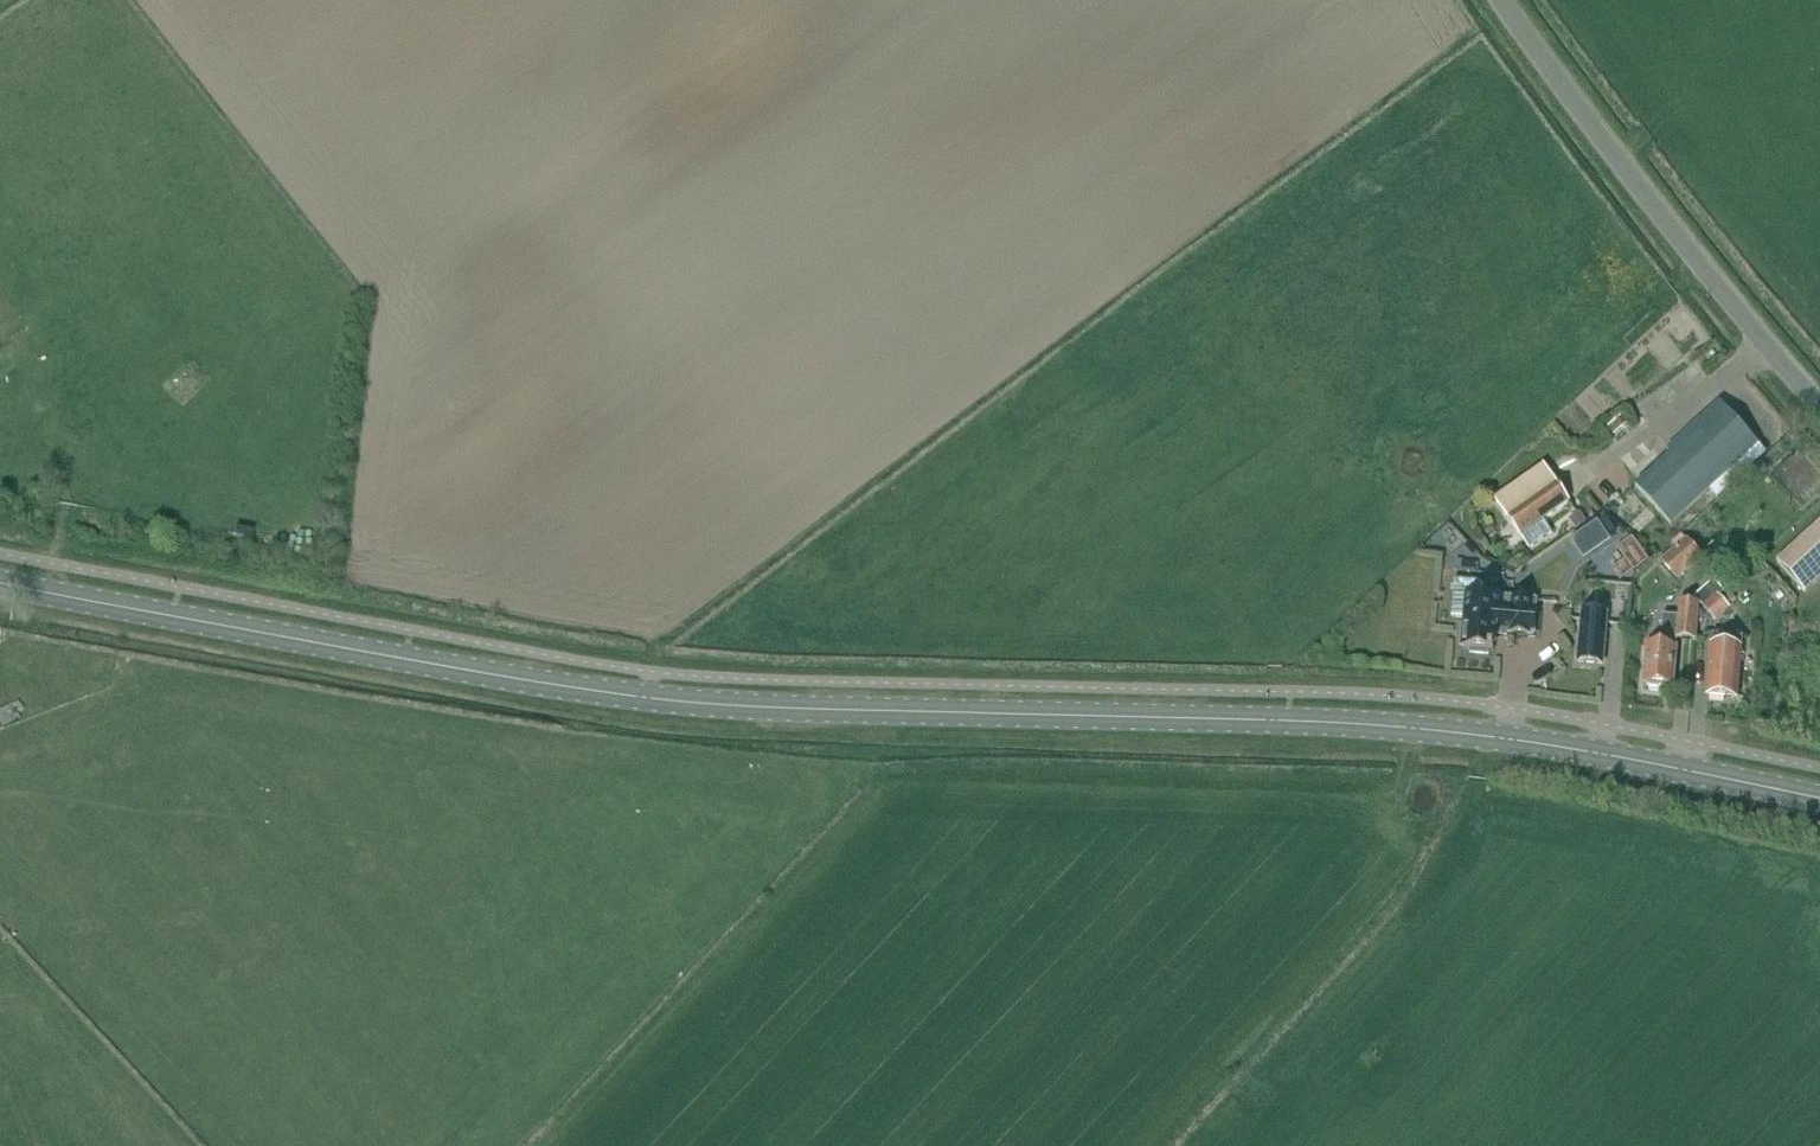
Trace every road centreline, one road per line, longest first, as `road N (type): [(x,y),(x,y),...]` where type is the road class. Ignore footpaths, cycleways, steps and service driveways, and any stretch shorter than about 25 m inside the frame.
road 1 (tertiary): [(1819,800),(1541,747),(1380,728),(745,710),(574,692),(0,585)]
road 2 (unclassified): [(1819,408),(1626,170),(1502,0)]

